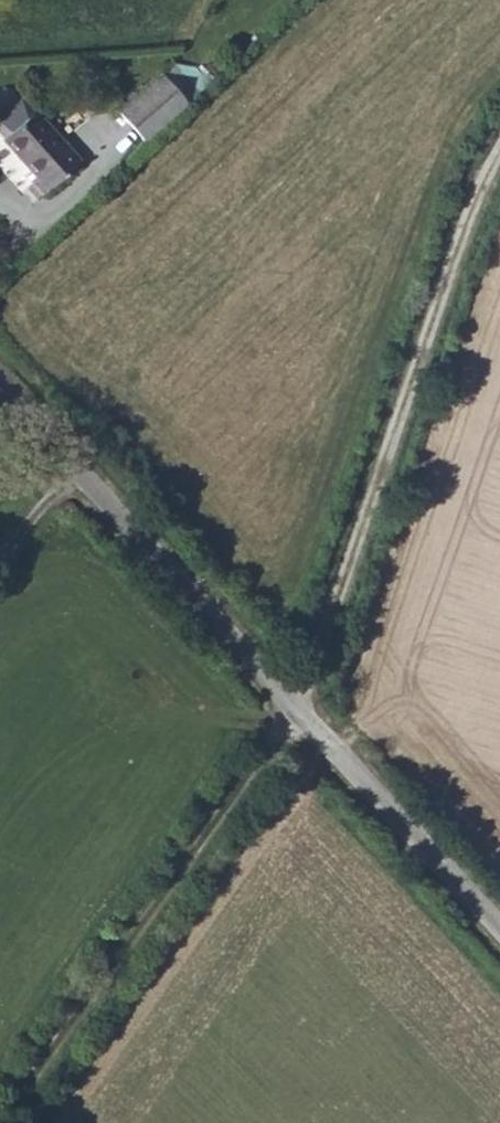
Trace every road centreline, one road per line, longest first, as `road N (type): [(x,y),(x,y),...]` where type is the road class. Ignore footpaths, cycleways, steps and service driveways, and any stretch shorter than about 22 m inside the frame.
road 1 (track): [(0,1119),(294,701),(499,147)]
road 2 (unclassified): [(499,927),(0,384)]
road 3 (track): [(0,562),(60,498),(93,483)]

